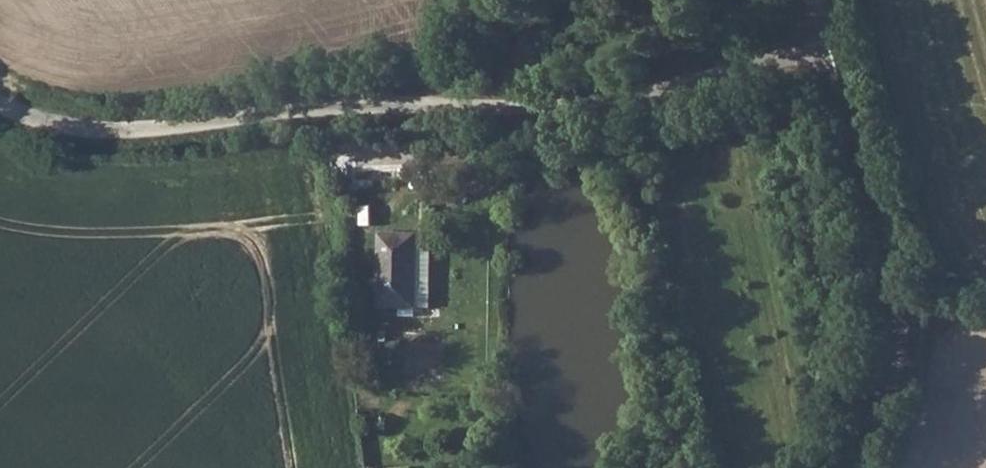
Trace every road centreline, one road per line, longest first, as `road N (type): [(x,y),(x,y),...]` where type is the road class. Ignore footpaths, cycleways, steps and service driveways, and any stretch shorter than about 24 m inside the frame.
road 1 (unclassified): [(0,104),(39,120),(111,129),(314,111),(514,116),(692,81),(837,39)]
road 2 (unclassified): [(849,467),(881,410),(901,307),(894,246),(837,39)]

